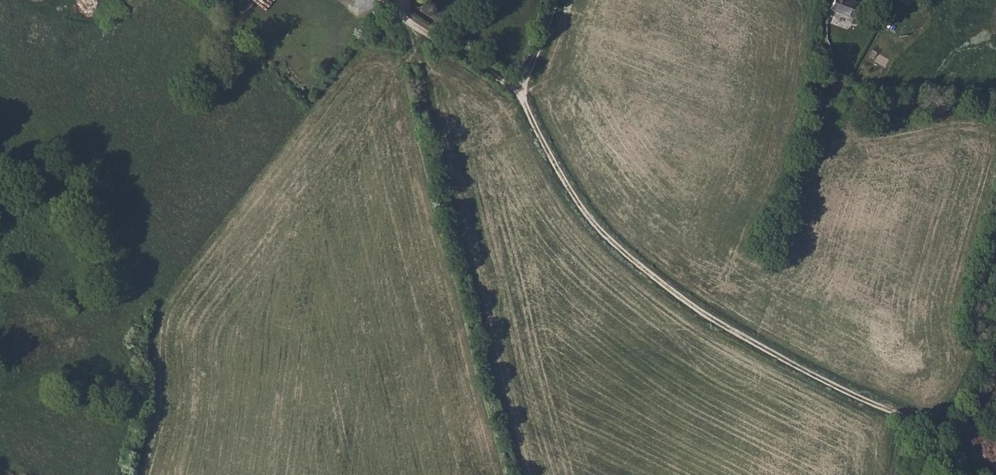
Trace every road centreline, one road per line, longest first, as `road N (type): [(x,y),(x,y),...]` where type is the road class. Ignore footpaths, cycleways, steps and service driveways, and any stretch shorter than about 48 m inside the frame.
road 1 (track): [(995,420),(946,427),(895,413),(694,308),(601,230),(552,162),(516,89)]
road 2 (track): [(516,89),(401,14)]

